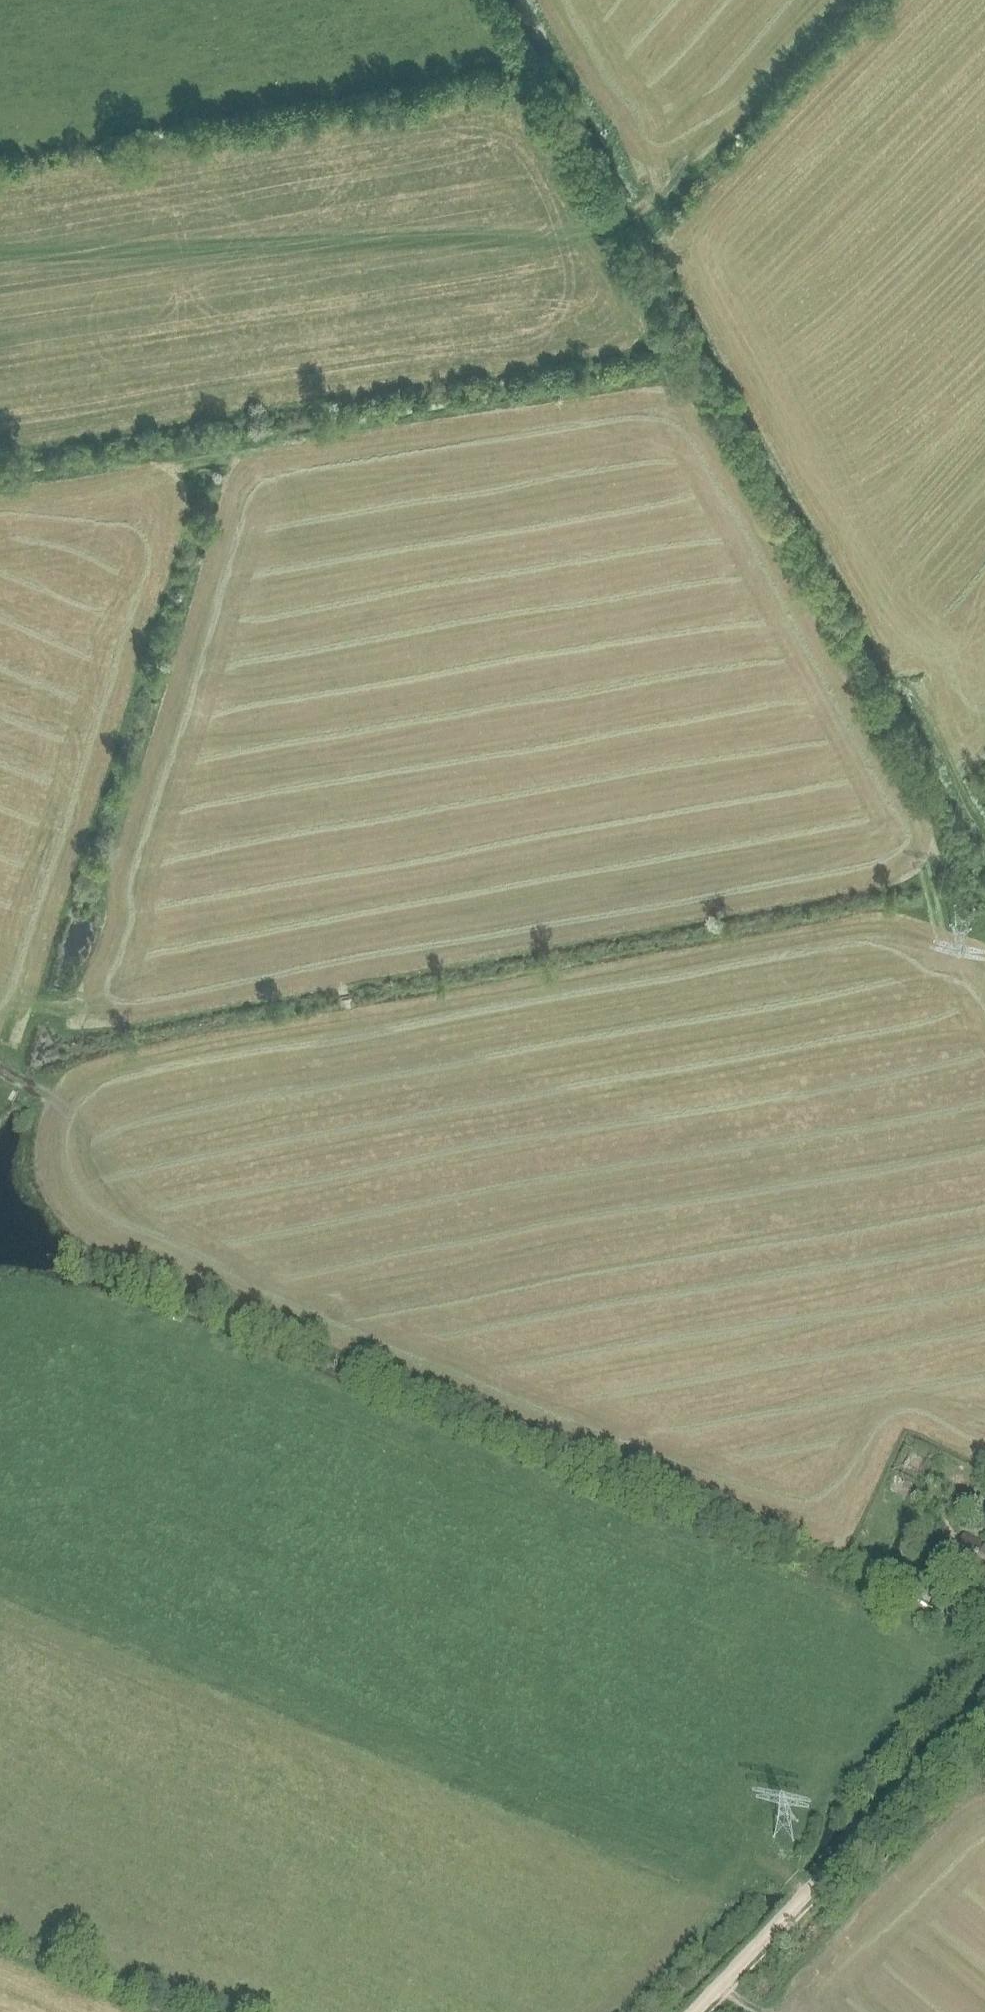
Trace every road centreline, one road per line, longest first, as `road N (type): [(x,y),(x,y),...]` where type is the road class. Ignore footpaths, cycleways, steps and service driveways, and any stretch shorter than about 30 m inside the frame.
road 1 (track): [(690,2011),(984,1695)]

